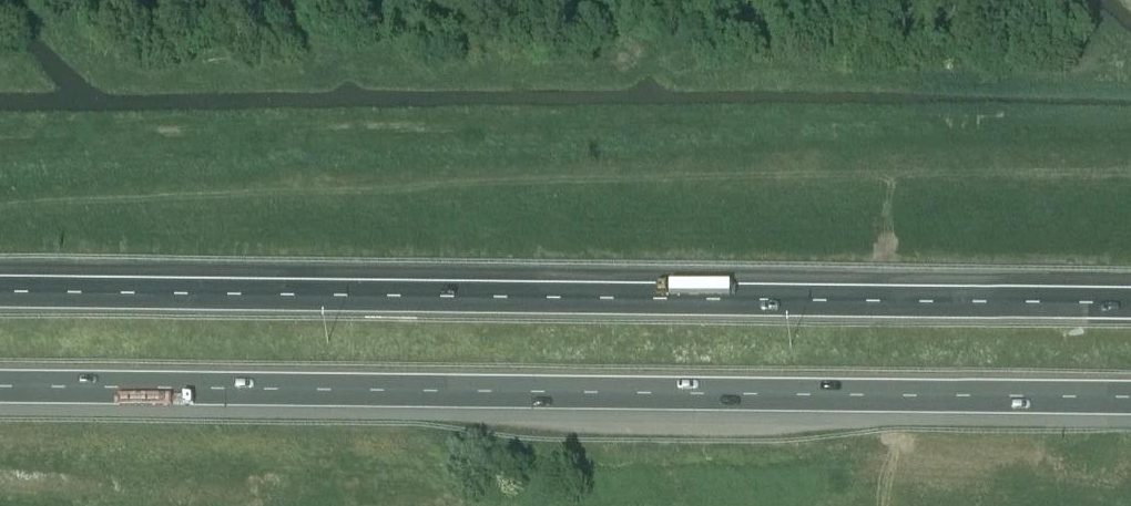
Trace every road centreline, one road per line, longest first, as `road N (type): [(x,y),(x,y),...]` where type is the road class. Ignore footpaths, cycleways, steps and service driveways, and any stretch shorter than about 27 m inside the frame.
road 1 (motorway): [(1130,304),(0,291)]
road 2 (motorway): [(0,386),(1130,398)]

